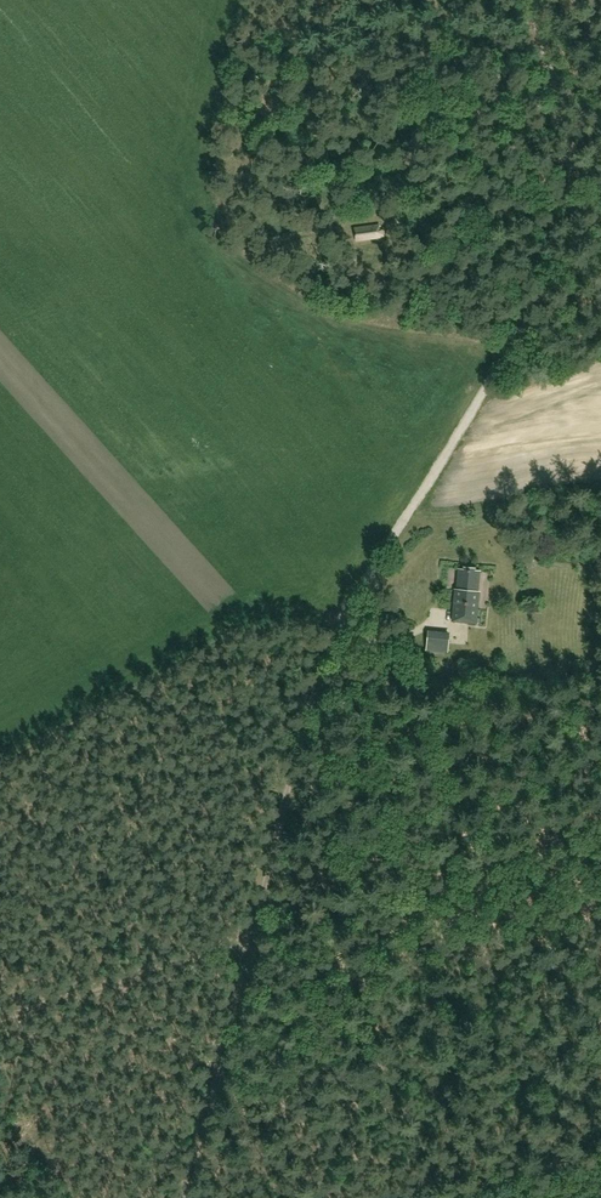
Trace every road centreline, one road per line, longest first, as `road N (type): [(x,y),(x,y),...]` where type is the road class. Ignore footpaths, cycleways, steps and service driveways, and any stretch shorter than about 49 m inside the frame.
road 1 (track): [(186,1197),(243,945),(310,709),(340,637),(563,263),(573,222)]
road 2 (track): [(0,1023),(600,825)]
road 3 (track): [(526,0),(570,128),(573,222)]

